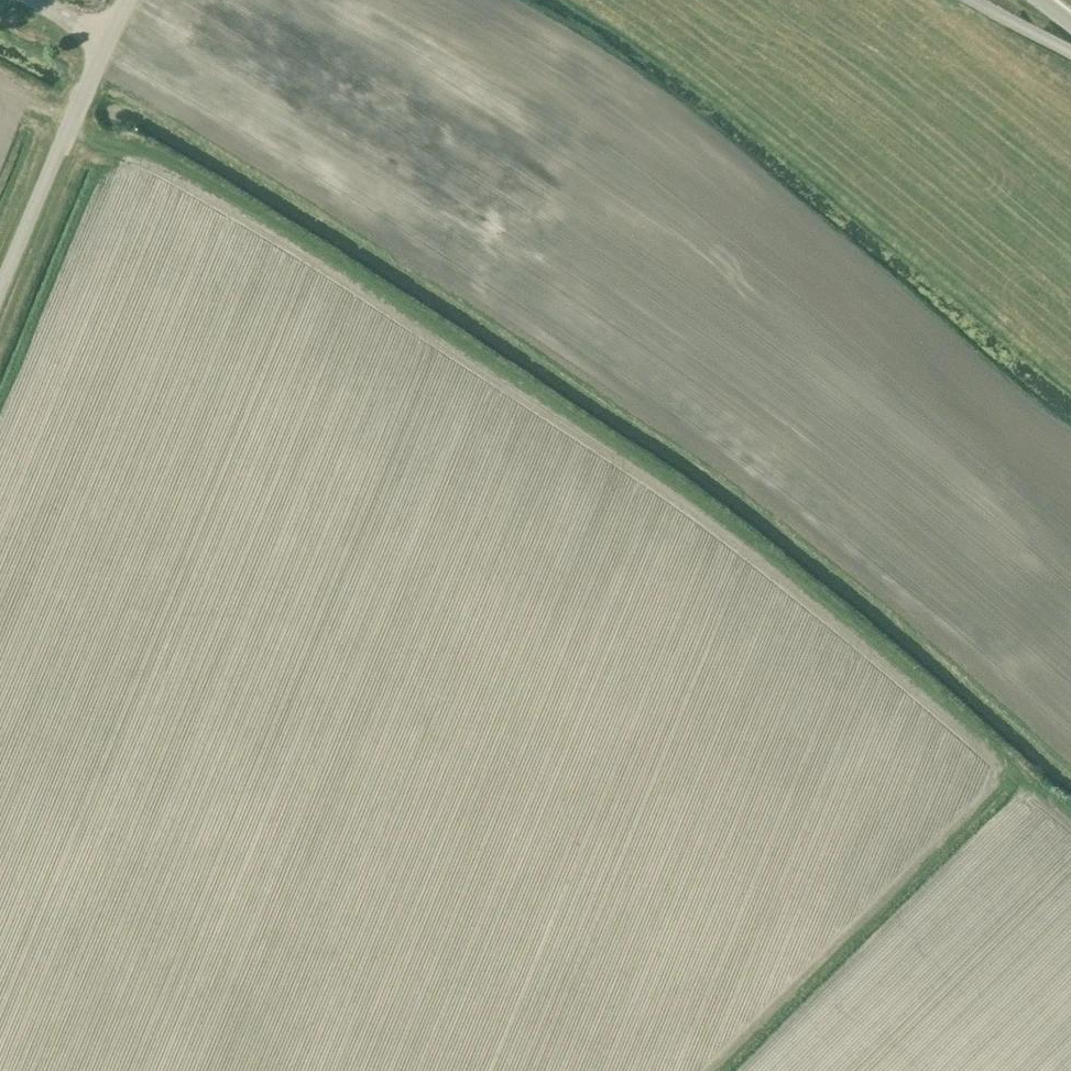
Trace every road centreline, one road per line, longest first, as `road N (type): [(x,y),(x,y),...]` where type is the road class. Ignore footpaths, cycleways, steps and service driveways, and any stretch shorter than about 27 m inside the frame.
road 1 (unclassified): [(0,293),(127,0)]

